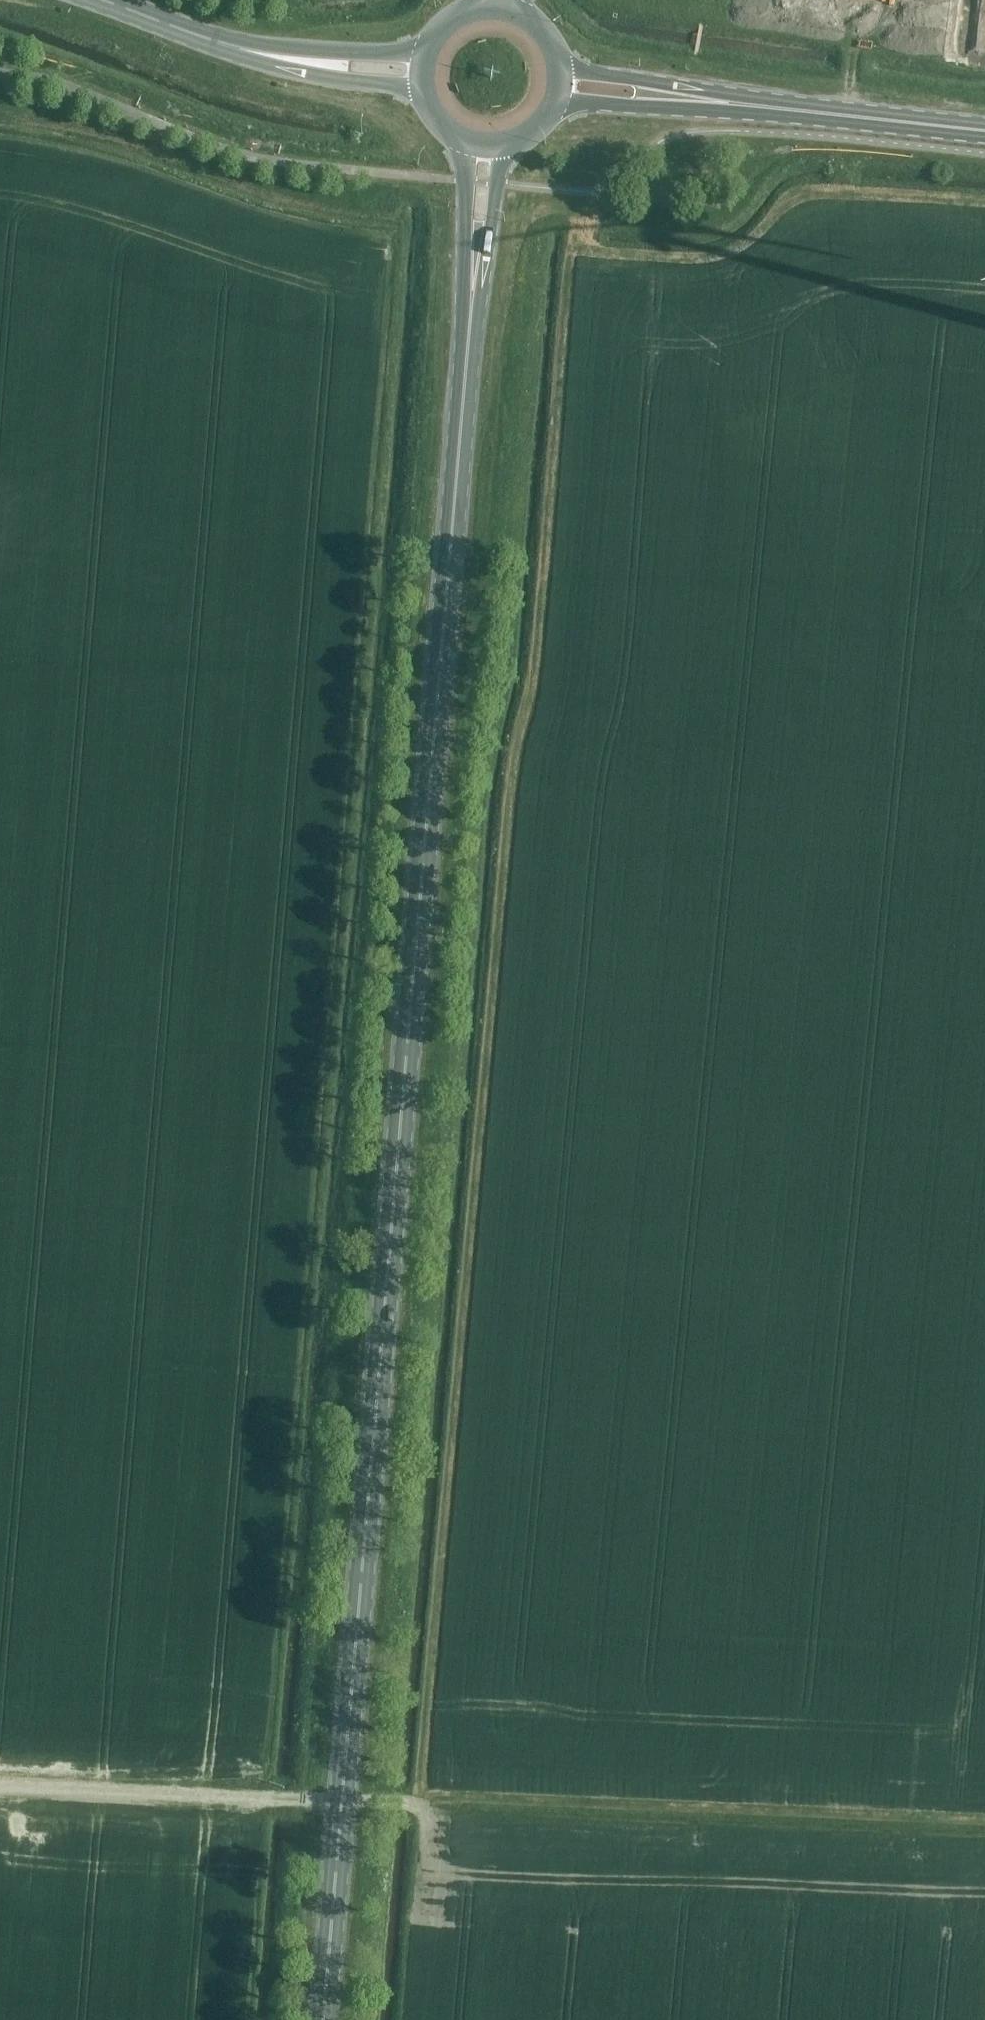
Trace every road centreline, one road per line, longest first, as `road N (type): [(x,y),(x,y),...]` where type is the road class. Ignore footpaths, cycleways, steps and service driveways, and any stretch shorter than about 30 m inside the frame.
road 1 (primary): [(324,2019),(487,141)]
road 2 (secondary): [(984,129),(556,84)]
road 3 (primary): [(427,73),(220,43),(103,0)]

